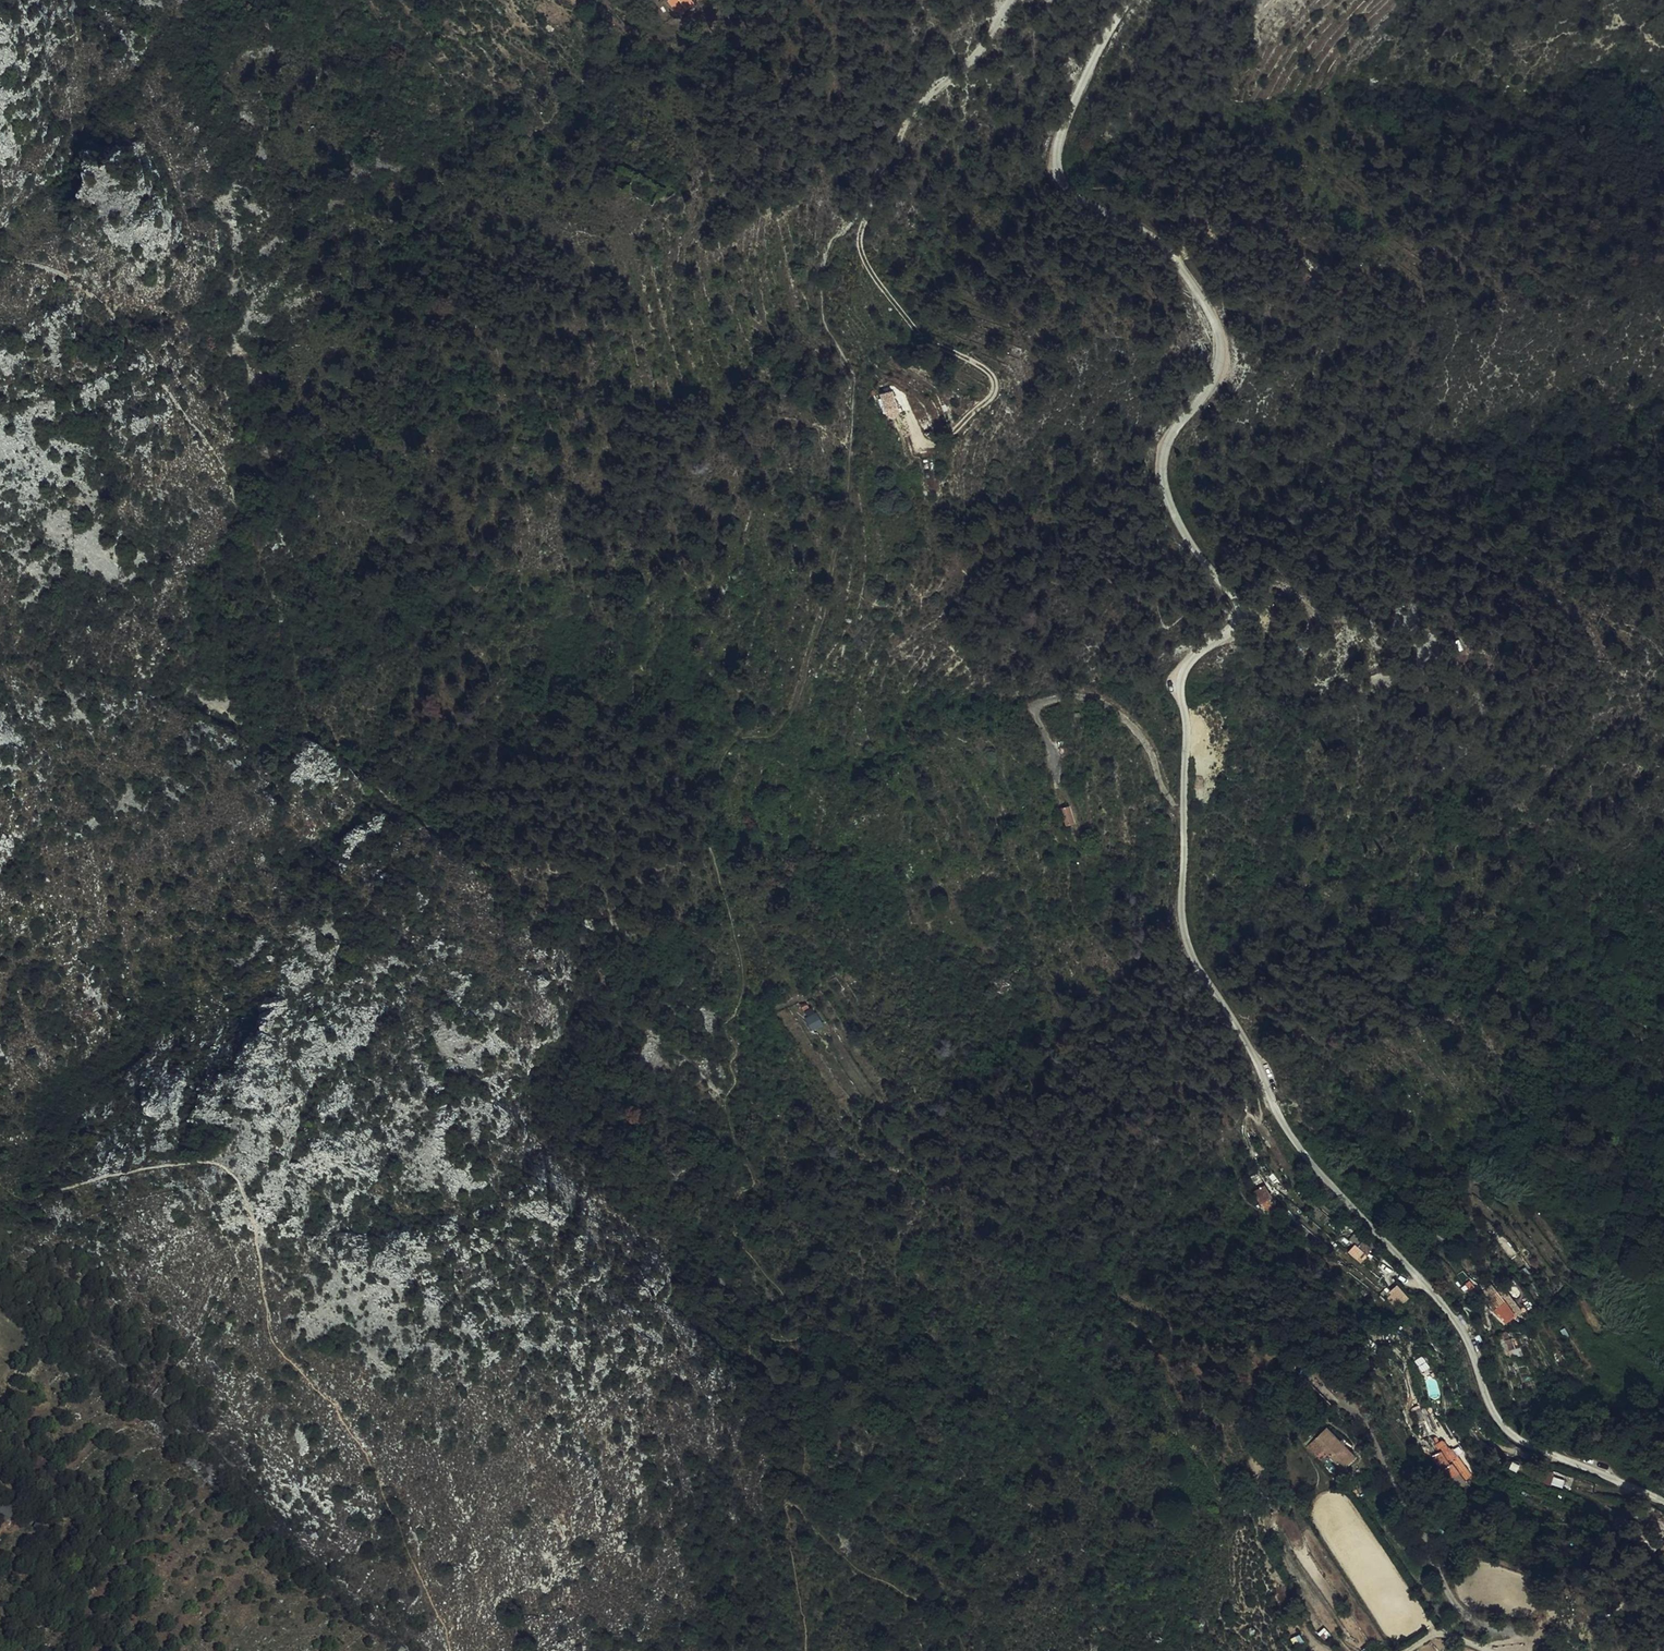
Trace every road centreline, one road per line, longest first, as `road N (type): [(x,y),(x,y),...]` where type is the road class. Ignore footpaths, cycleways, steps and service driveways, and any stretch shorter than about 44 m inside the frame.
road 1 (unclassified): [(1128,0),(1074,95),(1056,154),(1058,177),(1076,196),(1143,228),(1177,261),(1222,344),(1220,370),(1167,440),(1161,464),(1164,493),(1185,537),(1236,602),(1238,623),(1180,675),(1186,732),(1181,909),(1190,954),(1306,1158),(1462,1332),(1497,1422),(1516,1440),(1663,1503)]
road 2 (track): [(868,205),(859,242),(885,292),(928,344),(995,382),(987,400),(952,424),(941,396),(912,383),(937,433),(929,450),(916,445),(906,420)]
road 3 (track): [(1183,816),(1167,799),(1149,746),(1088,696),(1035,711),(1058,774)]
road 4 (track): [(1003,6),(982,49),(917,111),(878,172),(868,205)]

